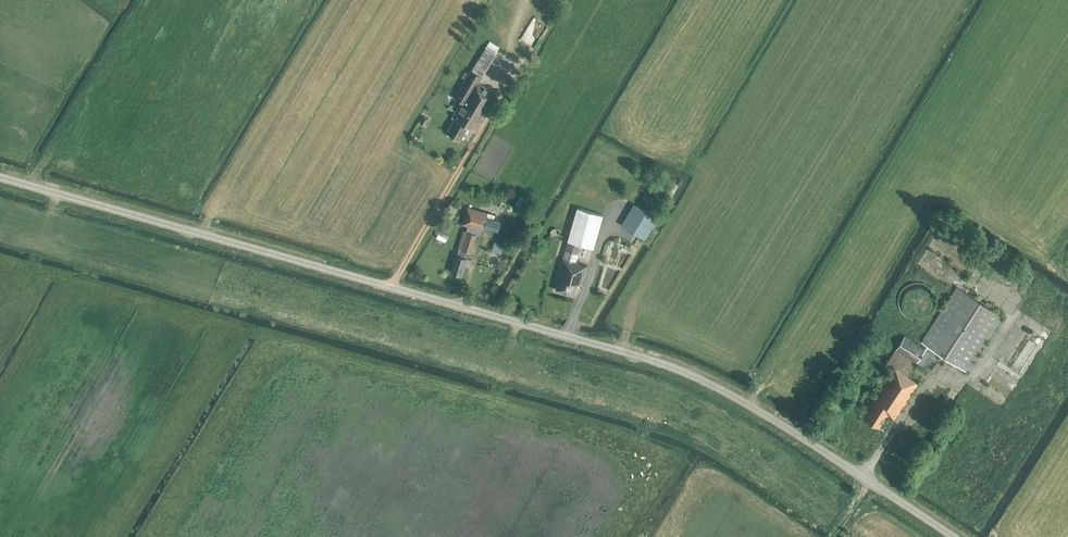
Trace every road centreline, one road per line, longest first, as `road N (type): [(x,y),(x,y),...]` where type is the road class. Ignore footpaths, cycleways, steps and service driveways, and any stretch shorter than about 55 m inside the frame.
road 1 (unclassified): [(949,536),(696,377),(0,179)]

